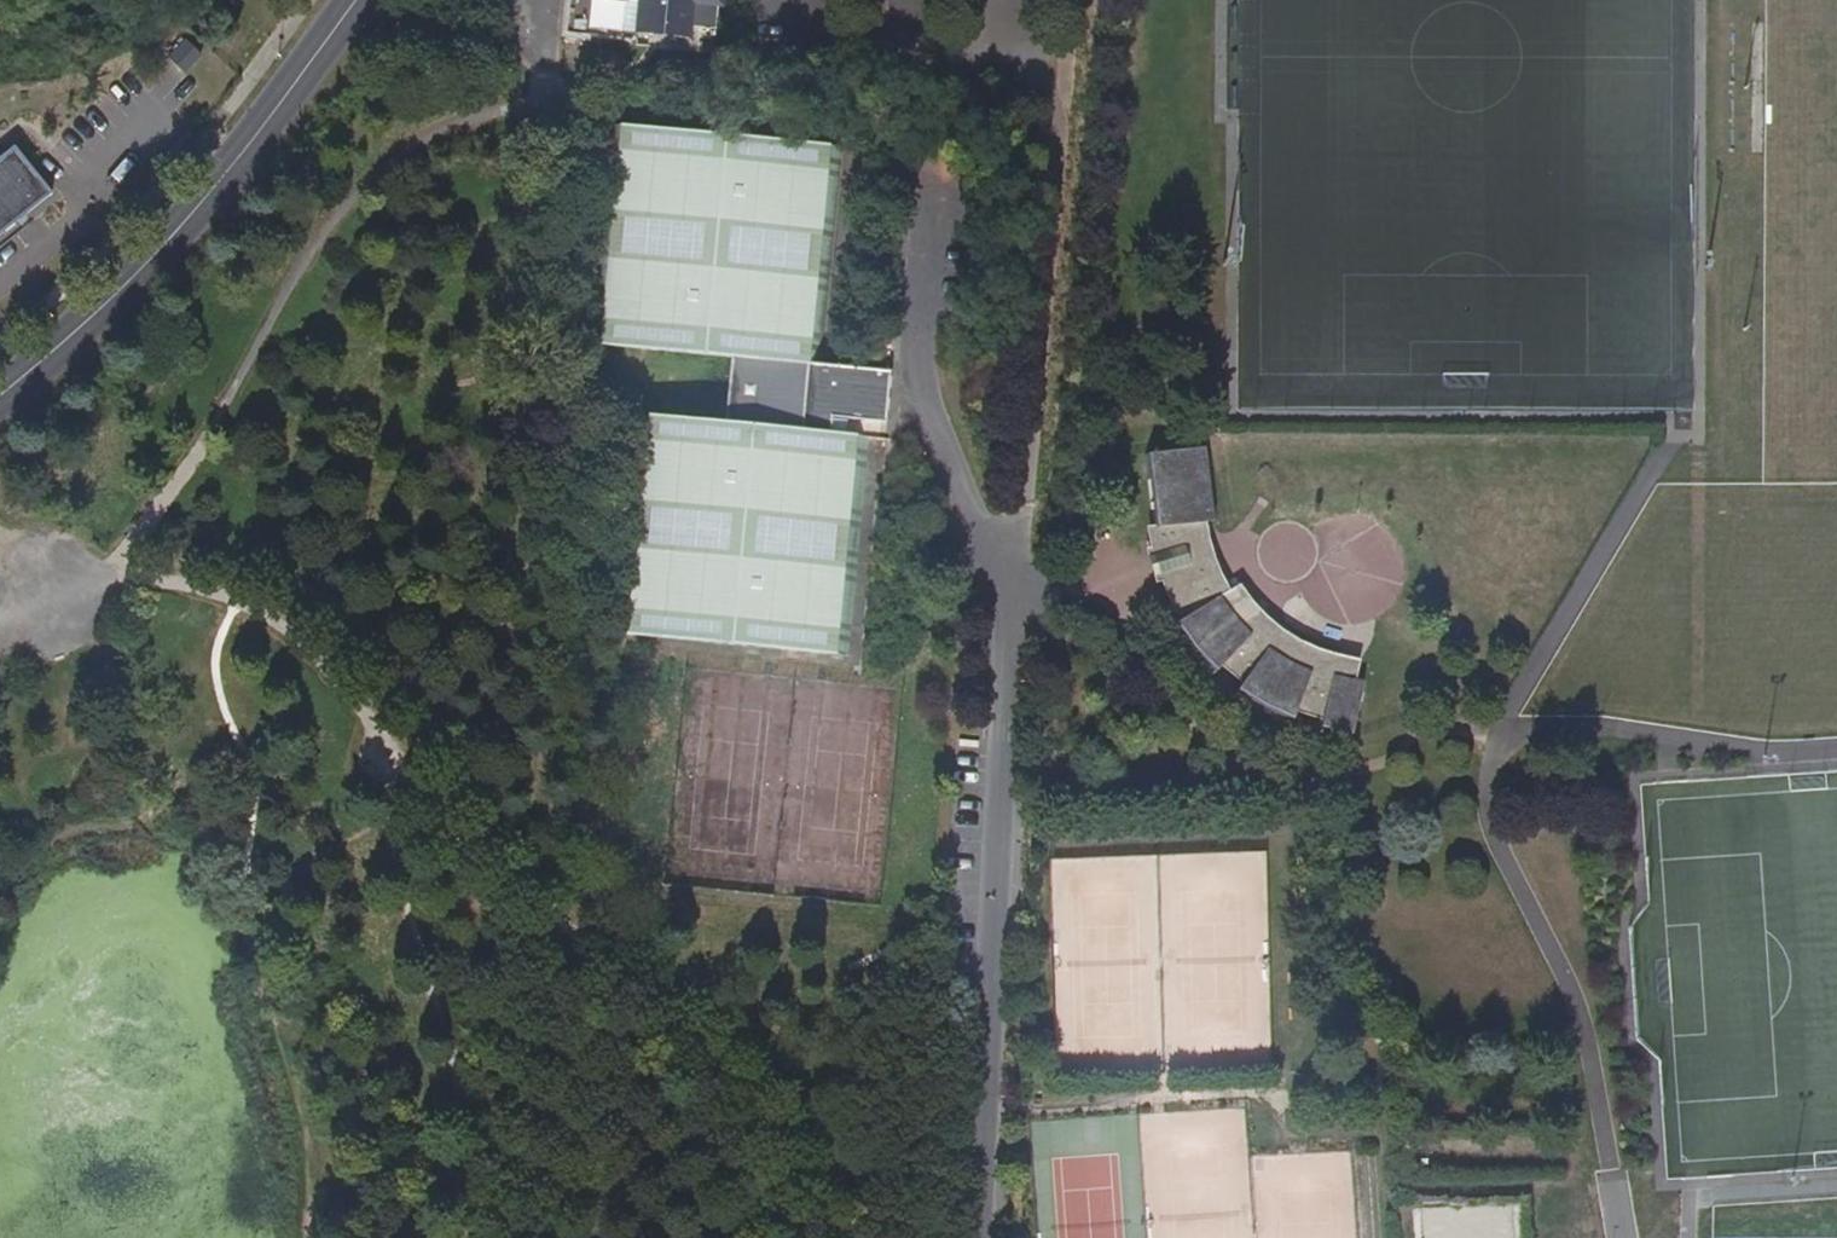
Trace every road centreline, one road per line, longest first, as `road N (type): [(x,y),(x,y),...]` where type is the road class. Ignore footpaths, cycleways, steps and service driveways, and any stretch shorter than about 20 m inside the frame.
road 1 (unclassified): [(977,1237),(1010,608),(924,389),(919,339),(936,150)]
road 2 (unclassified): [(0,395),(130,278),(222,180),(355,0)]

